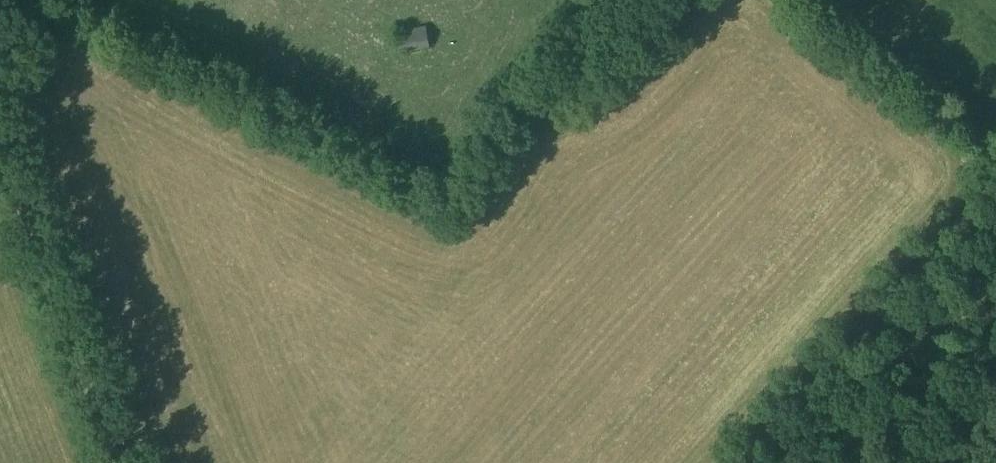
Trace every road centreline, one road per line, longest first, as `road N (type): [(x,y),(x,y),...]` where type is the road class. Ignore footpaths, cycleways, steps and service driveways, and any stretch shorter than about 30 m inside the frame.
road 1 (track): [(995,180),(739,462)]
road 2 (unclassified): [(109,462),(0,170)]

